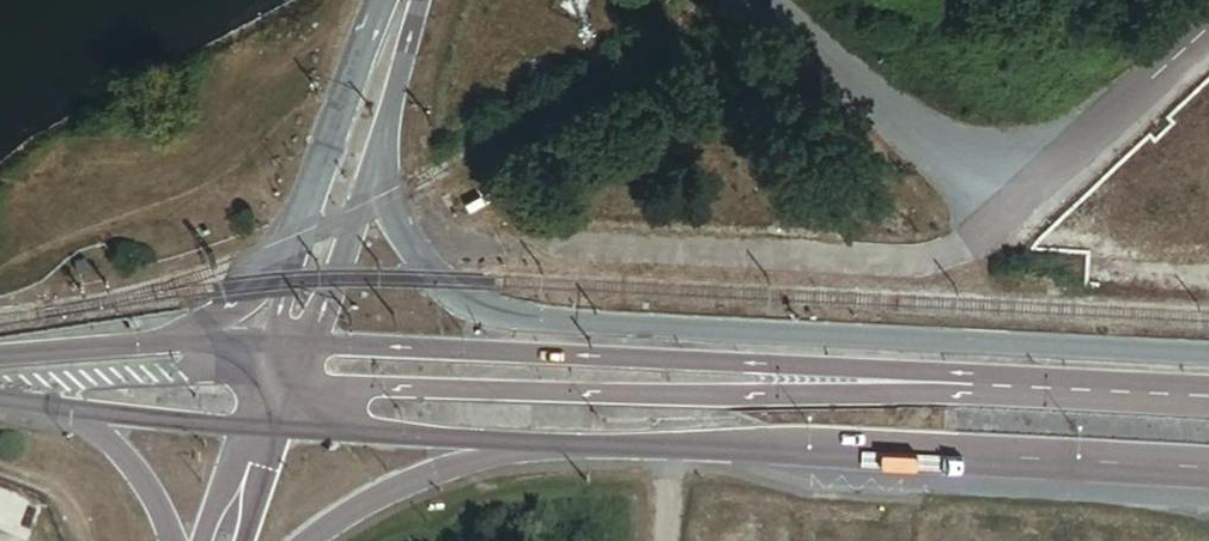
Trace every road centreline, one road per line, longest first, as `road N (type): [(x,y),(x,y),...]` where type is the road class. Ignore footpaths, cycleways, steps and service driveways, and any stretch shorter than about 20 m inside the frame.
road 1 (secondary): [(1208,355),(535,323),(476,312),(407,244),(388,197),(386,112)]
road 2 (secondary): [(1208,393),(752,397),(378,388),(308,396)]
road 3 (secondary): [(1208,388),(309,344)]
road 4 (secondary): [(572,444),(1208,473)]
road 5 (secondary): [(380,0),(282,246),(257,284),(217,317),(83,357)]
road 6 (unclassified): [(1005,224),(950,256),(903,266),(541,249)]
road 7 (tertiary): [(385,0),(300,239),(274,345)]
road 8 (unclassified): [(1005,224),(787,11),(764,0)]
road 9 (secondary): [(315,540),(401,486),(480,459),(572,444)]
road 10 (unclassified): [(1208,38),(1005,224)]
road 11 (tertiary): [(309,344),(386,112)]
road 12 (secondary): [(358,430),(572,444)]
road 13 (secondary): [(88,415),(247,424)]
road 14 (secondary): [(88,415),(162,508),(170,540)]
road 15 (secondary): [(212,346),(83,357)]
road 16 (unclassified): [(247,424),(200,540)]

